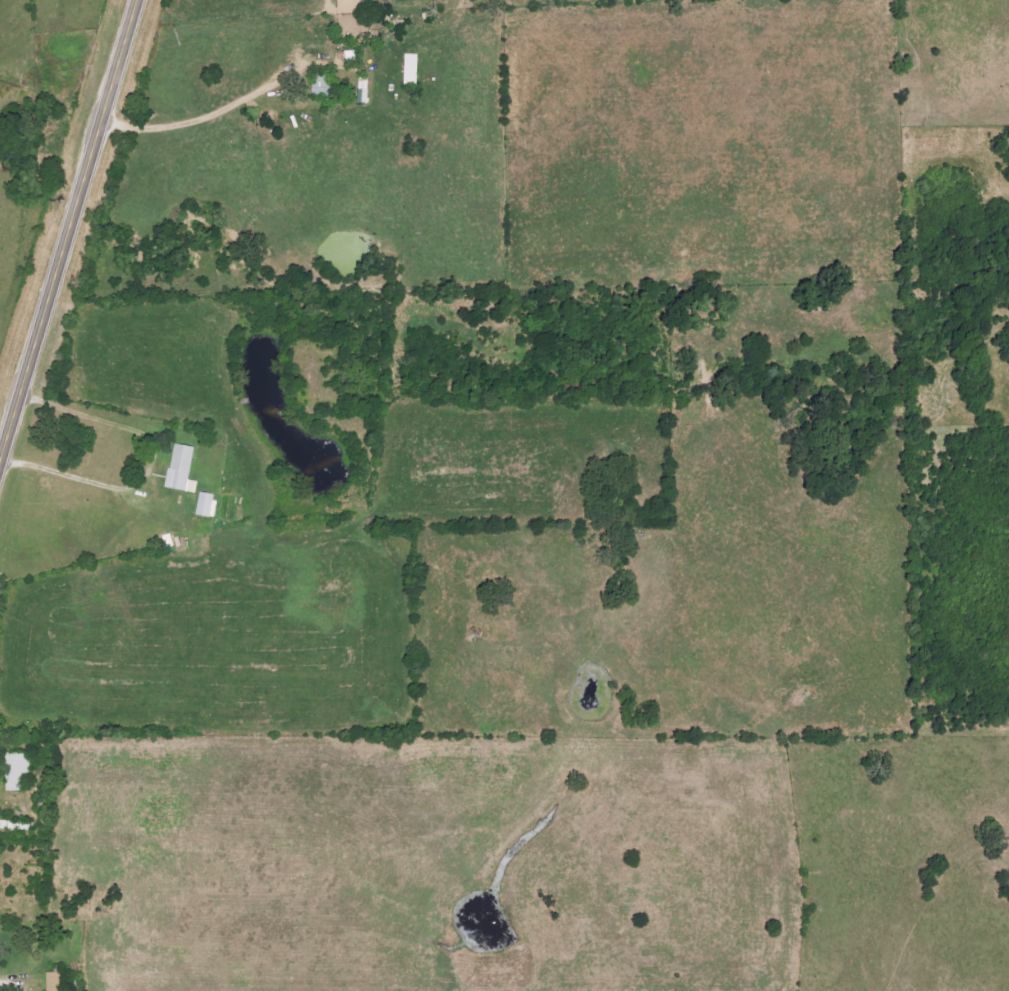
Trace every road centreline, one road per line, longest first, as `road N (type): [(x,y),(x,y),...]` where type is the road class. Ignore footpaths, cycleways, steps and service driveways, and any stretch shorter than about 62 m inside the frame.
road 1 (secondary): [(137,0),(0,461)]

